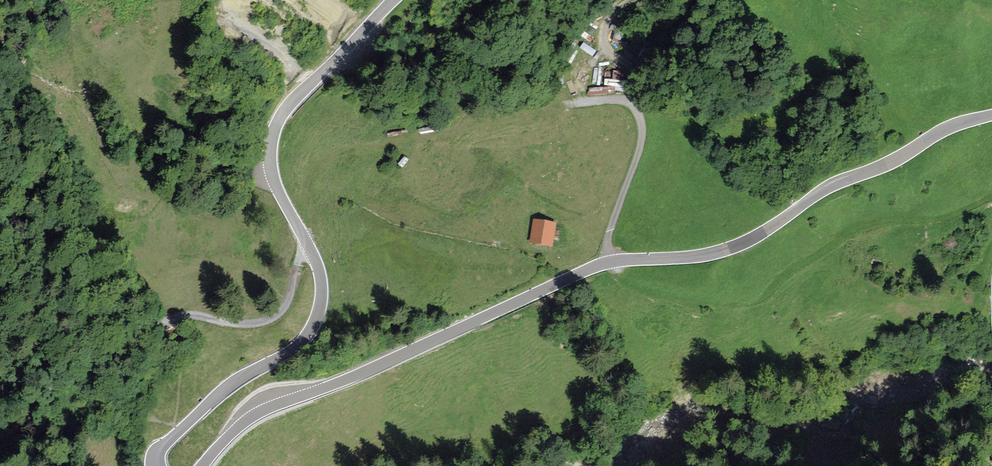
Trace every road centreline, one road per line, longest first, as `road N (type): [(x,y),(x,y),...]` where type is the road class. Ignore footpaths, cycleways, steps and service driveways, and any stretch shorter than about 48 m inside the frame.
road 1 (track): [(991,196),(953,215),(854,230),(743,302),(668,300),(632,290),(610,271),(608,234),(640,124),(634,106),(599,97),(334,156),(314,178),(317,221),(280,317),(256,325),(193,314),(148,323),(0,416)]
road 2 (tertiary): [(203,465),(233,431),(266,409),(595,266),(730,248),(828,187),(948,127),(991,115)]
road 3 (tertiary): [(394,0),(297,96),(274,130),(274,179),(320,275),(315,323),(295,348),(189,421),(155,465)]

